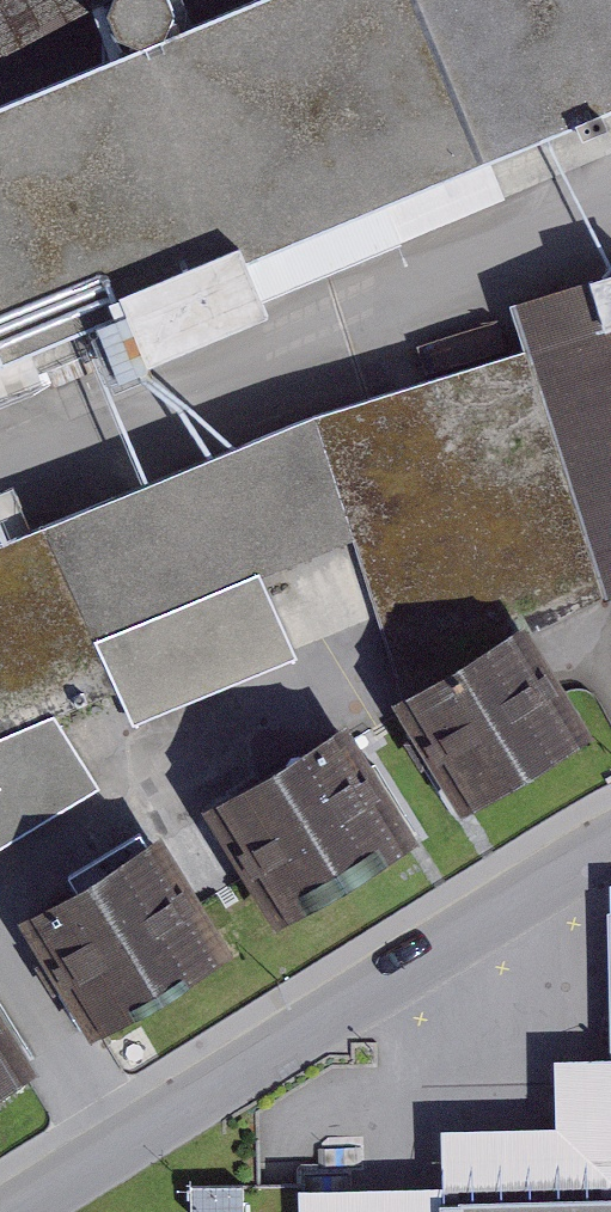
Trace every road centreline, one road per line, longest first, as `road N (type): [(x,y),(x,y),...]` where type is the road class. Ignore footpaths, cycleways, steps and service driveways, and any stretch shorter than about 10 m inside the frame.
road 1 (tertiary): [(610,849),(9,1211)]

